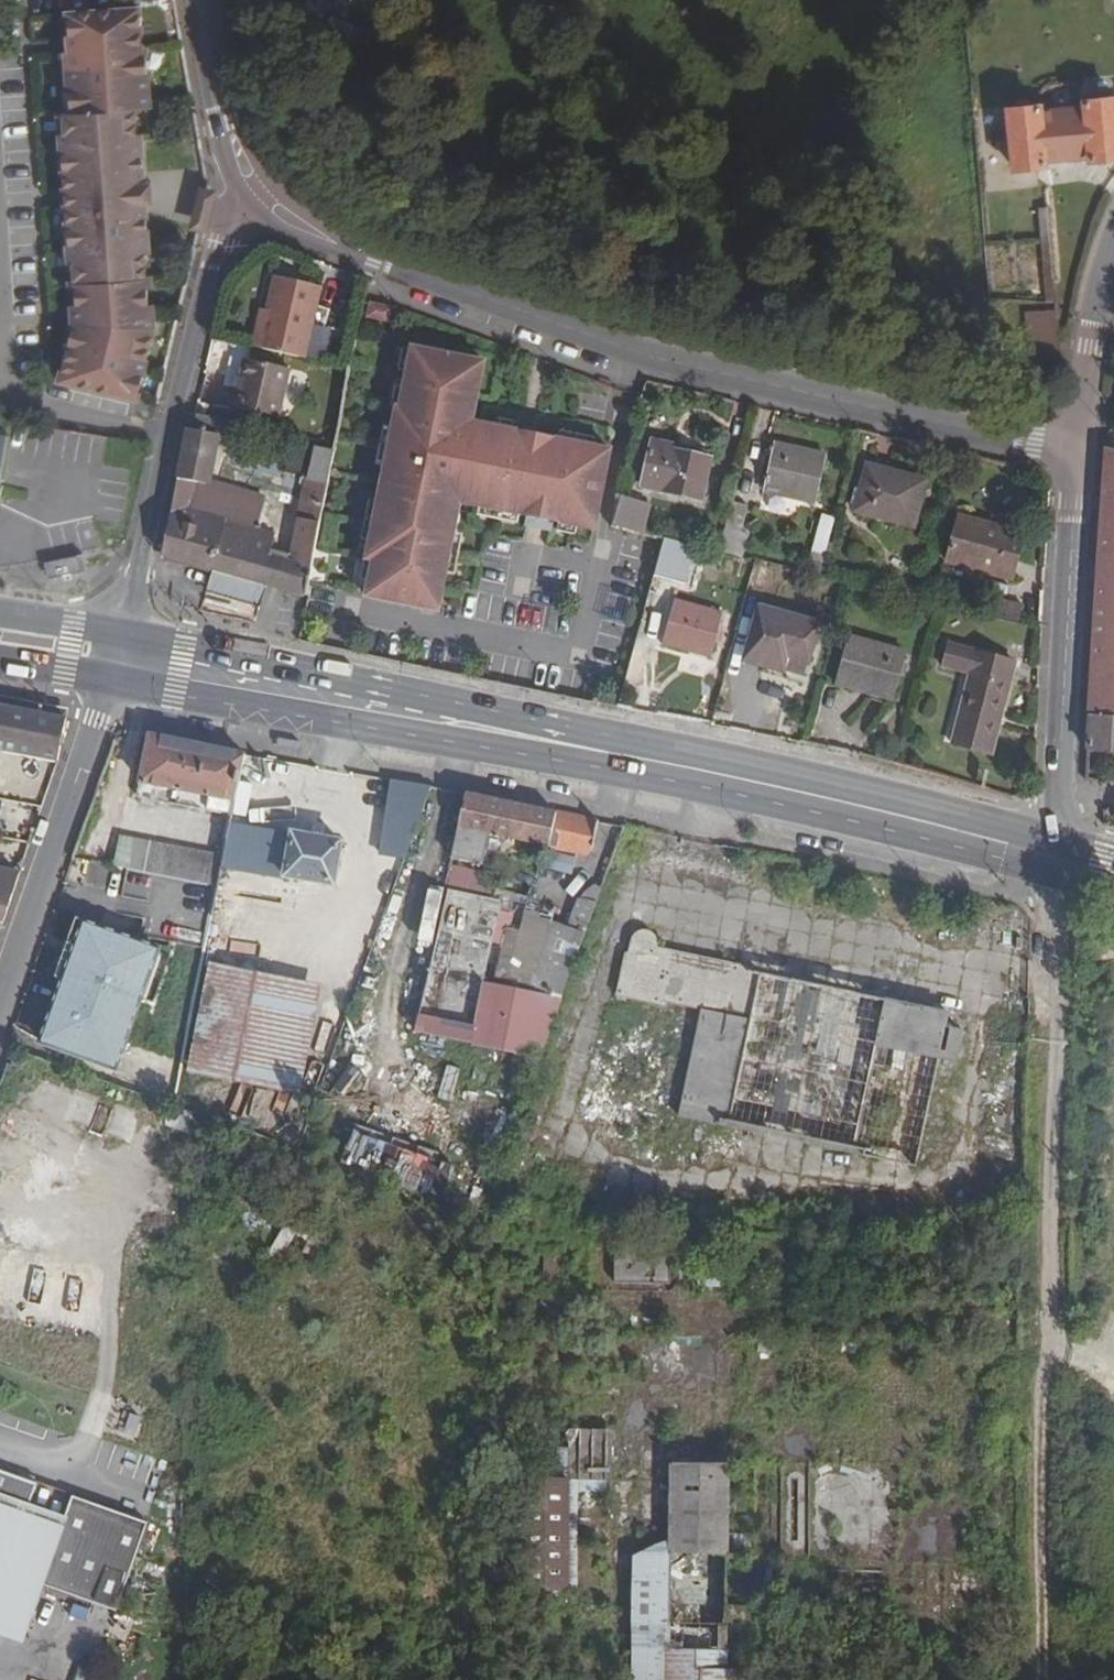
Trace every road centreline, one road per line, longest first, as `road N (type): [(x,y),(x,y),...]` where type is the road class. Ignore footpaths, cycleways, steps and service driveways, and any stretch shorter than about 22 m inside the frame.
road 1 (primary): [(1054,855),(689,767),(113,657)]
road 2 (tertiary): [(248,190),(311,235),(376,265),(679,367),(962,432),(1073,448)]
road 3 (tertiary): [(248,190),(207,274),(113,657)]
road 4 (tertiary): [(1054,855),(1073,448)]
road 5 (unclassified): [(0,987),(113,657)]
road 6 (residential): [(1073,448),(1087,319),(1113,223)]
road 7 (tertiary): [(248,190),(216,93),(202,0)]
road 8 (primary): [(113,657),(95,630),(0,615)]
road 9 (primary): [(0,663),(84,678),(113,657)]

